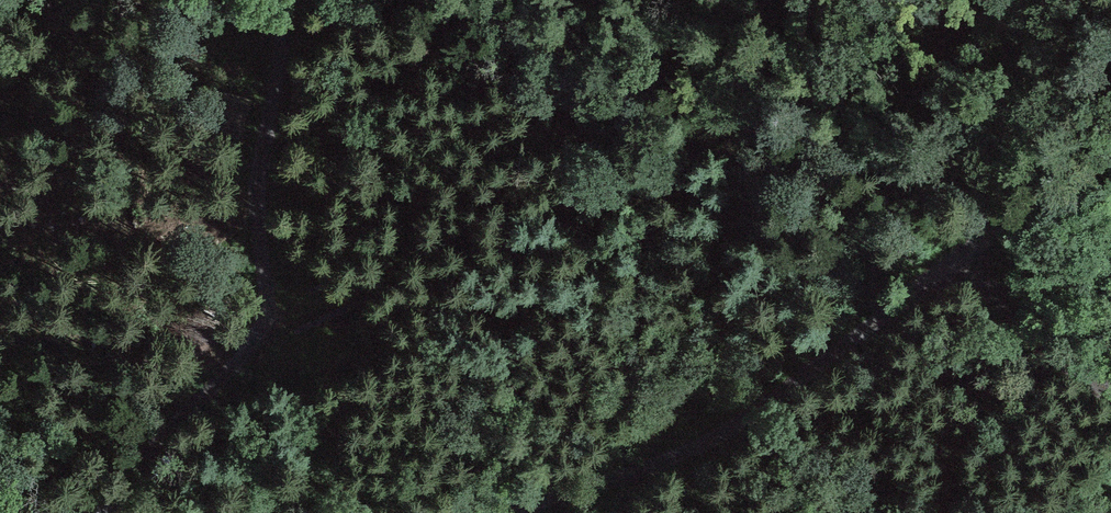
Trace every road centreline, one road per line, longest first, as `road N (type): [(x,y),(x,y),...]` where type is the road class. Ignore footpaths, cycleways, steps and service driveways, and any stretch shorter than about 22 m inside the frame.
road 1 (track): [(282,0),(256,200),(264,312),(241,358),(104,512)]
road 2 (track): [(507,512),(707,441),(958,265)]
road 3 (track): [(958,265),(1110,393)]
road 4 (track): [(958,265),(1110,145)]

